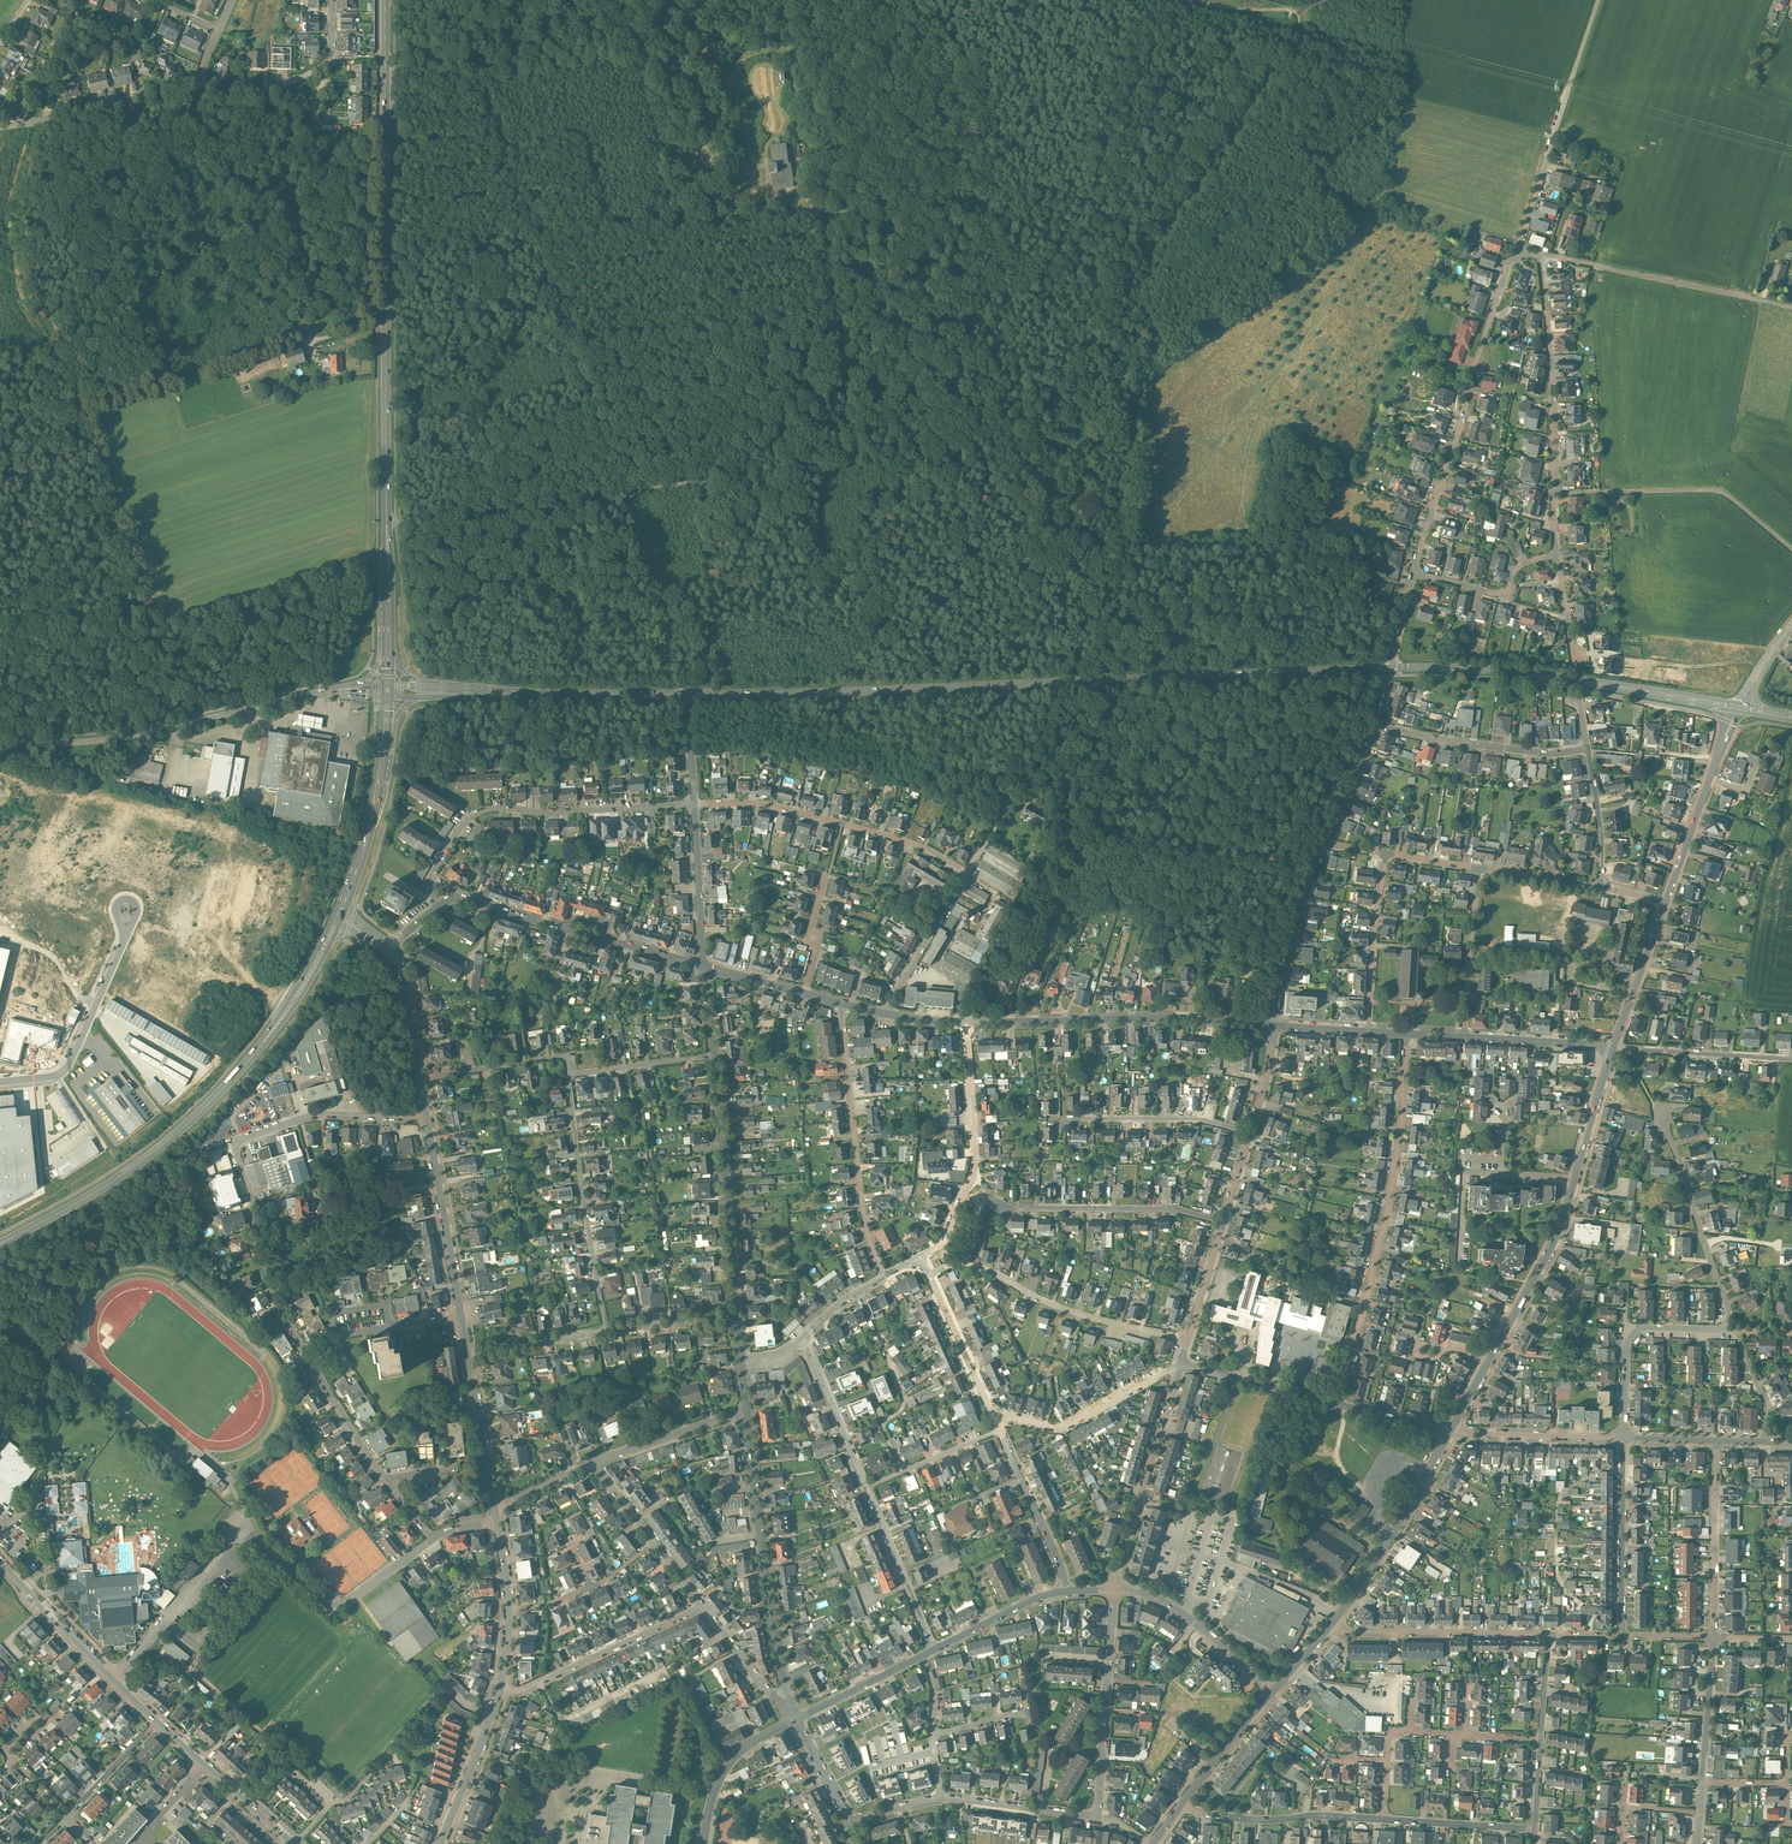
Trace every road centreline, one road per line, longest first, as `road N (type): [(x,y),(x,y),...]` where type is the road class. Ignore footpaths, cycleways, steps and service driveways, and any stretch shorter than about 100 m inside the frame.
road 1 (track): [(450,0),(689,661),(689,694)]
road 2 (secondary): [(689,694),(1387,668)]
road 3 (primary): [(387,652),(387,0)]
road 4 (track): [(1305,12),(1192,181),(1065,404),(1025,433),(1047,457),(1044,528),(1062,552)]
road 5 (primary): [(0,1245),(130,1171),(195,1117),(292,1005),(335,926)]
road 6 (residential): [(115,1677),(240,1533),(336,1613),(433,1537)]
road 7 (track): [(1025,433),(629,493)]
road 8 (residential): [(942,1795),(1097,1817),(1114,1589)]
road 9 (residential): [(1339,1403),(1390,1198),(1406,1034)]
road 10 (residential): [(238,1140),(271,1286),(383,1478)]
road 11 (track): [(822,207),(1192,181)]
road 12 (unclassified): [(362,687),(128,736),(0,740)]
road 13 (secondary): [(1387,668),(1572,680),(1737,708)]
road 14 (track): [(1400,626),(1062,552)]
road 15 (residential): [(1414,573),(1515,250)]
road 16 (residential): [(441,905),(431,887),(435,868),(481,810),(694,804)]
road 17 (residential): [(1274,1027),(1201,1018),(967,1021)]
road 18 (residential): [(746,1411),(793,1708)]
road 19 (residential): [(1554,553),(1555,400),(1543,255)]
road 20 (track): [(1305,15),(1342,60),(1408,98),(1555,135)]
road 21 (residential): [(694,804),(778,807),(895,837),(966,873)]
road 22 (residential): [(842,1004),(864,1226),(884,1277)]
road 23 (residential): [(704,966),(464,898),(441,905)]
road 24 (residential): [(1189,1340),(1089,1318),(990,1270),(950,1266),(931,1274)]
road 25 (secondary): [(423,687),(689,694)]
road 26 (residential): [(714,1052),(739,1314)]
road 27 (residential): [(570,1071),(608,1329)]
road 28 (track): [(576,339),(833,304)]
road 29 (track): [(859,461),(822,207)]
road 30 (residential): [(922,1258),(945,1241),(974,1179),(967,1021)]
road 31 (unclassified): [(1543,255),(1791,308)]
road 32 (residential): [(1114,1589),(1183,1360)]
road 33 (residential): [(1327,1631),(1450,1435)]
road 34 (residential): [(1515,250),(1588,32)]
road 35 (residential): [(1736,1331),(1663,1113)]
road 36 (residential): [(1327,1631),(1550,1633)]
road 37 (residential): [(1224,1222),(1167,1209),(1003,1204)]
road 38 (residential): [(702,1608),(521,1690),(500,1690)]
road 39 (residential): [(1588,749),(1520,751),(1372,724)]
road 40 (residential): [(0,1082),(68,1068),(125,937)]
road 41 (residential): [(1623,1437),(1627,1349),(1636,1330),(1736,1331)]
road 42 (residential): [(1665,904),(1737,708)]
road 43 (residential): [(995,1415),(1066,1426),(1183,1360)]
road 44 (unclassified): [(0,127),(200,86)]
road 45 (residential): [(1490,1360),(1555,1241),(1576,1177)]
road 46 (residential): [(1383,1818),(1264,1818),(1182,1804)]
road 47 (residential): [(1621,1635),(1623,1437)]
road 48 (tertiary): [(462,1315),(428,1121)]
road 49 (residential): [(1716,1441),(1714,1637)]
road 50 (unclassified): [(200,86),(270,89),(324,66),(332,0)]
road 51 (residential): [(238,1140),(329,1114),(428,1121)]
road 52 (residential): [(1114,1589),(1182,1611),(1274,1689)]
road 53 (residential): [(1274,1027),(1280,976),(1324,844)]
road 54 (residential): [(1250,1134),(1201,1119),(1063,1120)]
road 55 (primary): [(342,909),(372,814),(385,727)]
road 56 (residential): [(1369,1032),(1387,853)]
road 57 (residential): [(1612,1050),(1791,1058)]
road 58 (residential): [(867,1487),(934,1648)]
road 59 (residential): [(1069,1589),(1001,1429)]
road 60 (residential): [(1623,1437),(1450,1435)]
road 61 (residential): [(420,1080),(565,1052),(570,1071)]
road 62 (residential): [(705,1843),(727,1767),(748,1742),(797,1719)]
road 63 (residential): [(115,1677),(0,1559)]
road 64 (residential): [(592,1463),(746,1411)]
road 65 (residential): [(694,804),(704,966)]
road 66 (residential): [(1183,1360),(1339,1403)]
road 67 (residential): [(966,873),(886,1013)]
road 68 (residential): [(1554,553),(1517,568),(1500,595),(1414,573)]
road 69 (residential): [(804,1340),(867,1487)]
road 70 (tertiary): [(495,1510),(467,1353)]
road 71 (residential): [(1612,1050),(1665,904)]
road 72 (residential): [(995,1415),(931,1274)]
road 73 (residential): [(1536,1827),(1383,1818)]
road 74 (residential): [(1463,1038),(1612,1050)]
road 75 (residential): [(934,1648),(1069,1589)]
road 76 (residential): [(1182,1804),(1274,1689)]
road 77 (residential): [(867,1487),(1001,1429)]
road 78 (residential): [(1714,1637),(1702,1782)]
road 79 (residential): [(570,1071),(714,1052)]
road 80 (track): [(532,222),(677,218)]
road 81 (residential): [(797,1719),(926,1653)]
road 82 (residential): [(608,1329),(467,1353)]
road 83 (residential): [(393,1326),(335,1338),(331,1313),(388,1302)]
road 84 (residential): [(1602,887),(1588,749)]
road 85 (track): [(1061,690),(1062,552)]
road 86 (residential): [(702,1608),(793,1708)]
road 87 (tertiary): [(420,1080),(401,972),(389,950)]
road 88 (residential): [(67,1817),(160,1723)]
road 89 (residential): [(1576,1177),(1612,1050)]
road 90 (residential): [(739,1314),(608,1329)]
road 91 (residential): [(1324,844),(1372,724)]
road 92 (residential): [(1602,887),(1479,868)]
road 93 (residential): [(1189,1340),(1224,1222)]
road 94 (residential): [(806,993),(817,945),(812,926),(829,875)]

